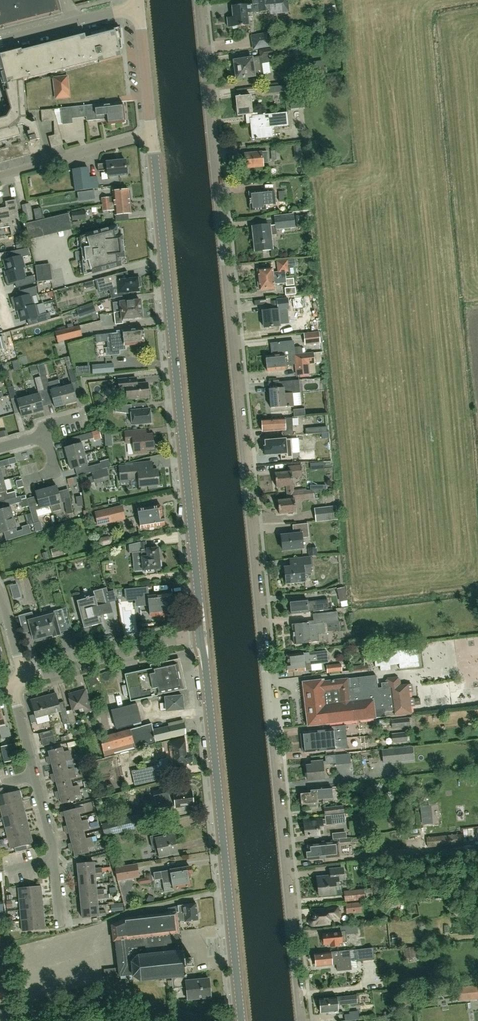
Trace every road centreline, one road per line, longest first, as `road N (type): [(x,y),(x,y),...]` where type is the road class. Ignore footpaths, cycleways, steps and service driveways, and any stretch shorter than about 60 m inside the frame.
road 1 (residential): [(301,1020),(198,0)]
road 2 (tertiary): [(200,632),(152,135)]
road 3 (tertiary): [(242,1020),(200,632)]
road 4 (residential): [(63,929),(18,680)]
road 5 (residential): [(18,680),(200,632)]
road 6 (residential): [(0,178),(152,135)]
road 7 (tertiary): [(152,135),(139,9)]

